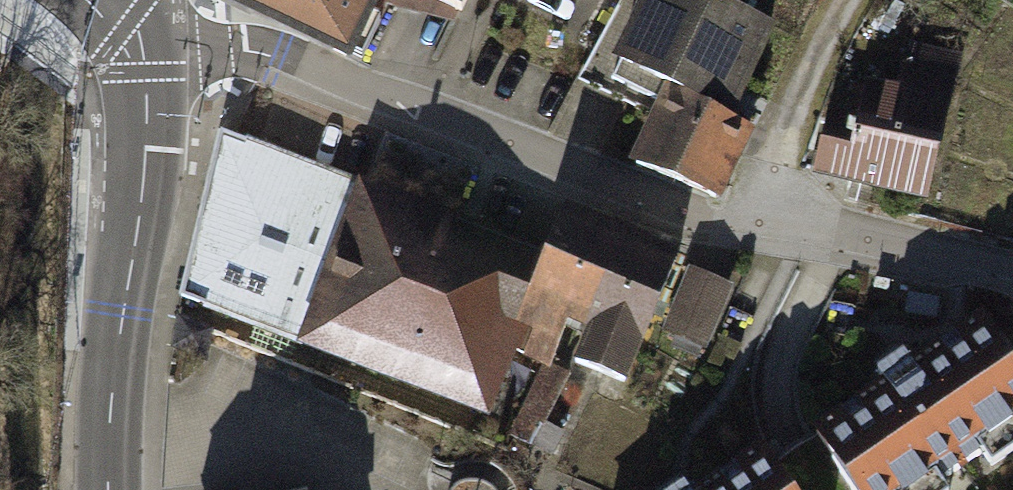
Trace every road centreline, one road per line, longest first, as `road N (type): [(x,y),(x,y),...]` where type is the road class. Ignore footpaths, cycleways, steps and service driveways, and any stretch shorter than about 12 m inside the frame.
road 1 (residential): [(138,36),(190,38),(576,180),(759,231),(1012,282)]
road 2 (primary): [(104,489),(112,362),(153,113),(138,36)]

